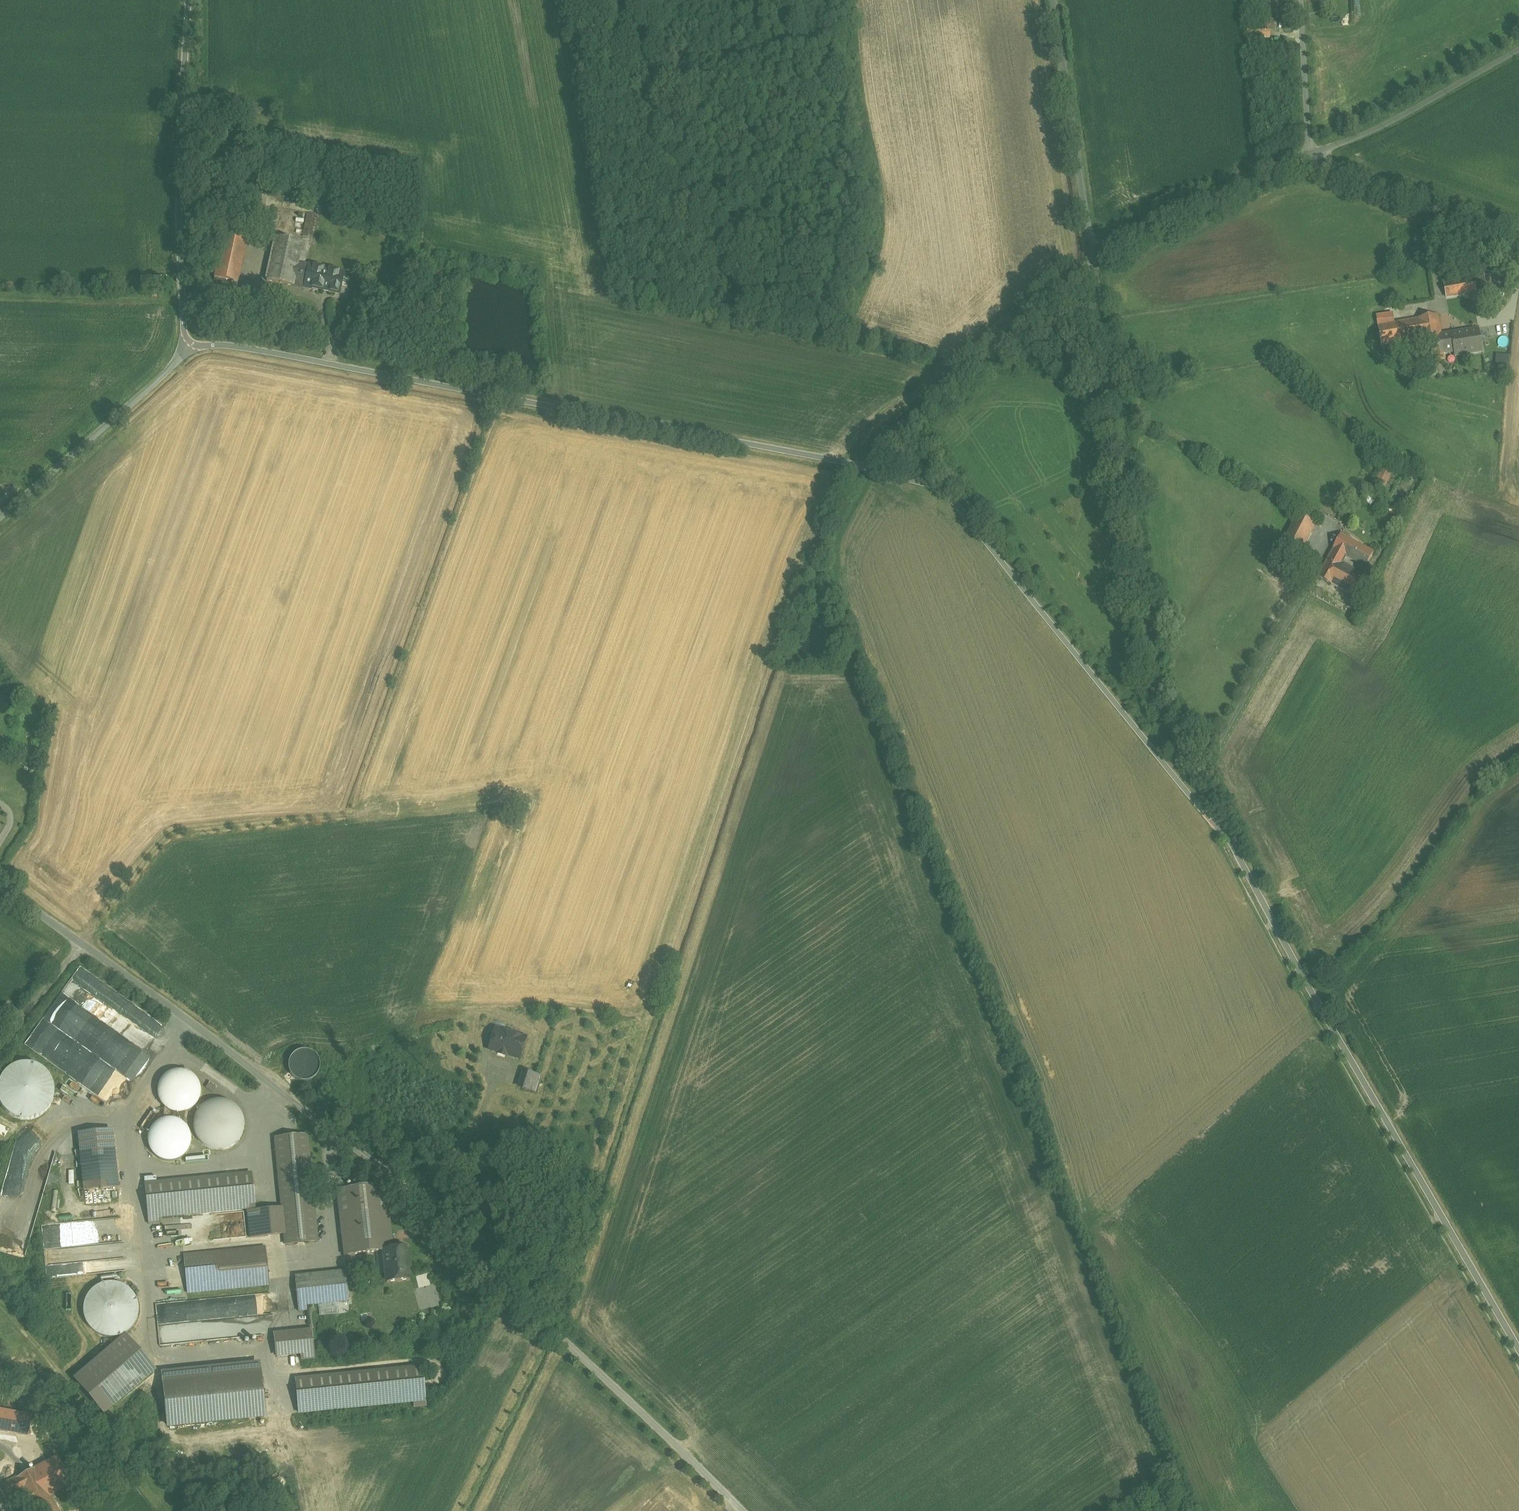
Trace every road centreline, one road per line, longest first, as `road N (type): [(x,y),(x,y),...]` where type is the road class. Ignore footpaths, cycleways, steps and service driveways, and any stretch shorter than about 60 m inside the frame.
road 1 (unclassified): [(1518,1347),(1312,989),(1158,692),(1092,253)]
road 2 (unclassified): [(1092,253),(864,466),(229,346),(186,348)]
road 3 (unclassified): [(82,946),(456,1229),(741,1510)]
road 4 (unclassified): [(186,348),(180,185),(189,0)]
road 5 (unclassified): [(1092,253),(1053,0)]
road 6 (unclassified): [(186,348),(0,519)]
road 7 (unclassified): [(1312,154),(1092,253)]
road 8 (unclassified): [(1518,51),(1312,154)]
road 9 (unclassified): [(1518,238),(1312,154)]
road 10 (unclassified): [(0,1051),(82,946)]

